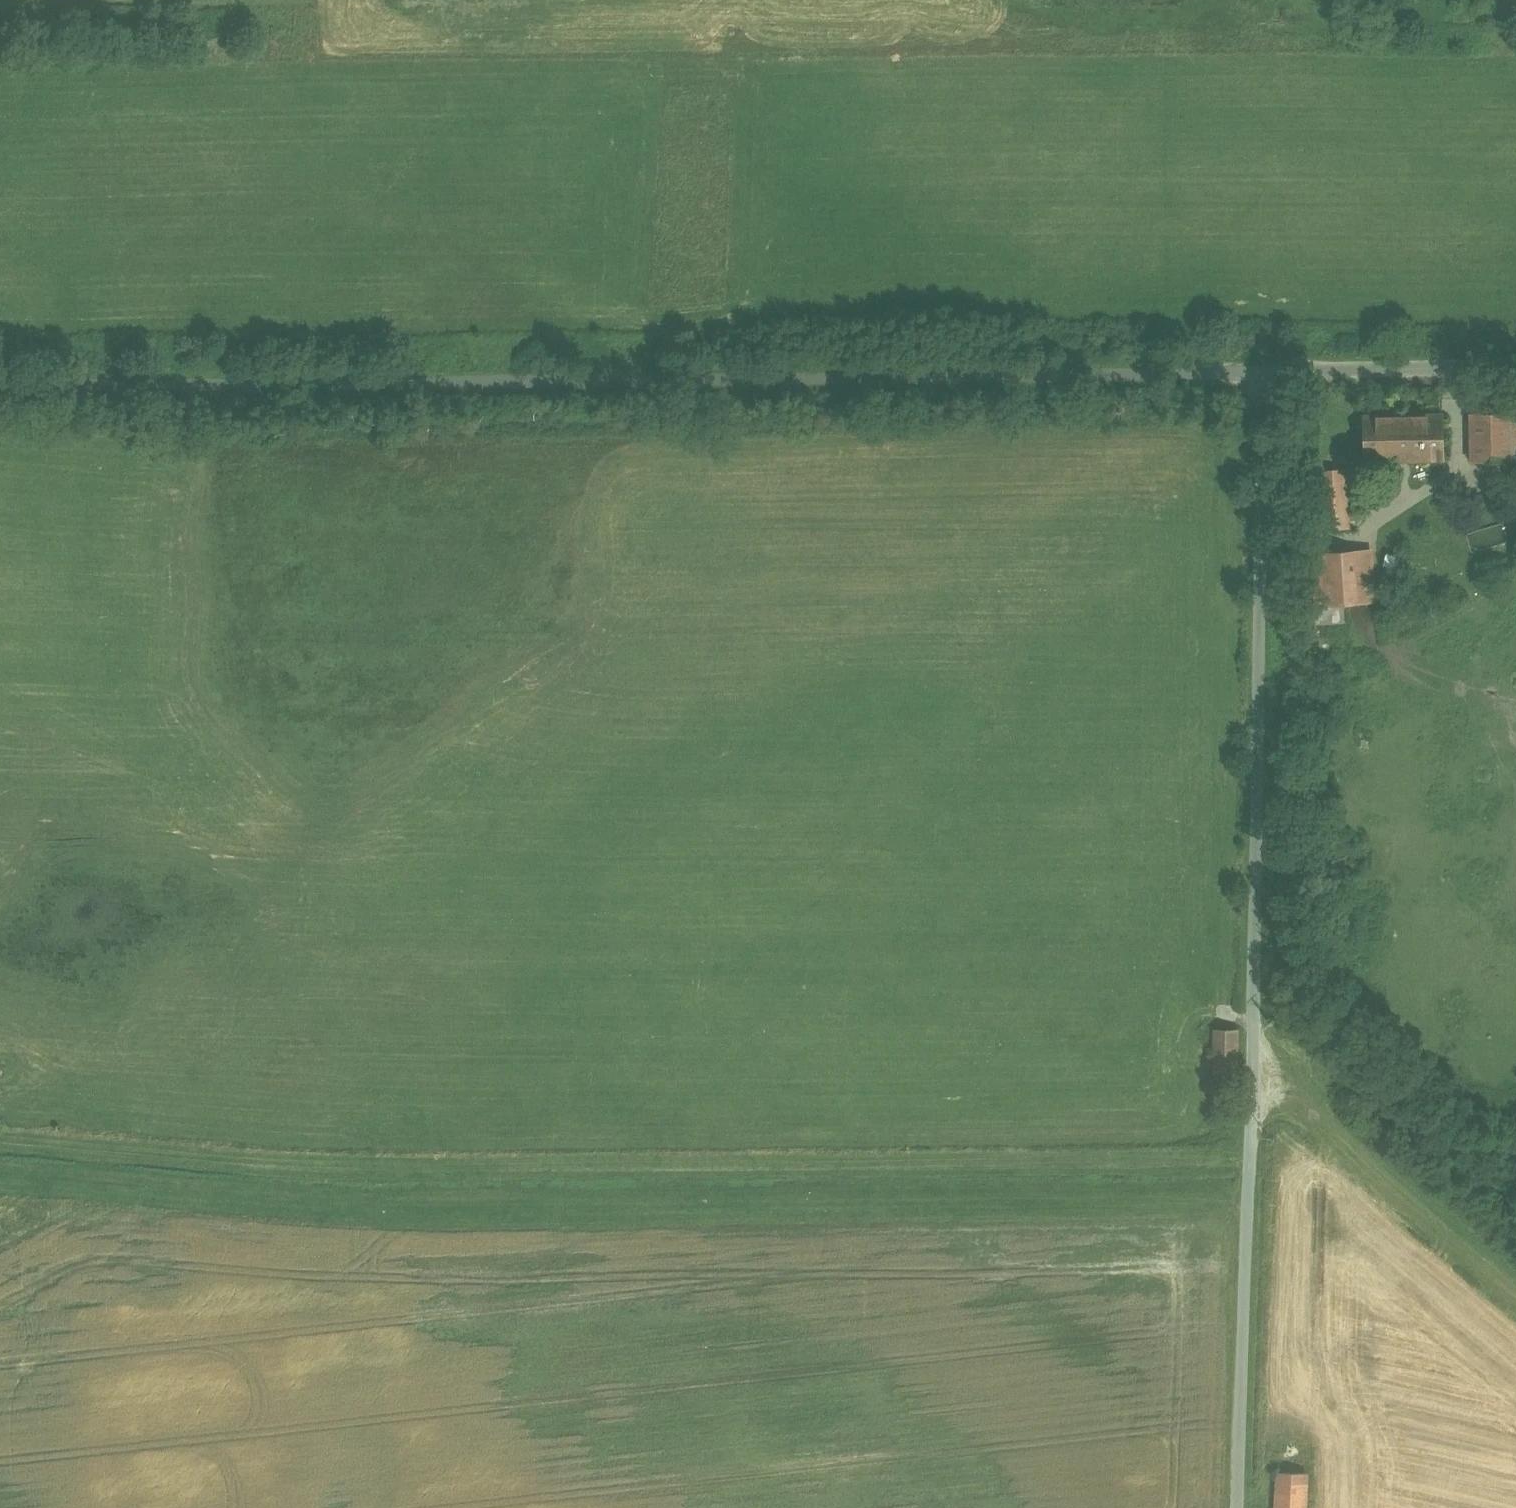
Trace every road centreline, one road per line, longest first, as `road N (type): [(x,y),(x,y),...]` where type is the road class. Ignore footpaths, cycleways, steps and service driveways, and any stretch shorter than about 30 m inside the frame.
road 1 (residential): [(0,387),(1262,371)]
road 2 (residential): [(1262,371),(1241,1507)]
road 3 (residential): [(1262,371),(1515,367)]

